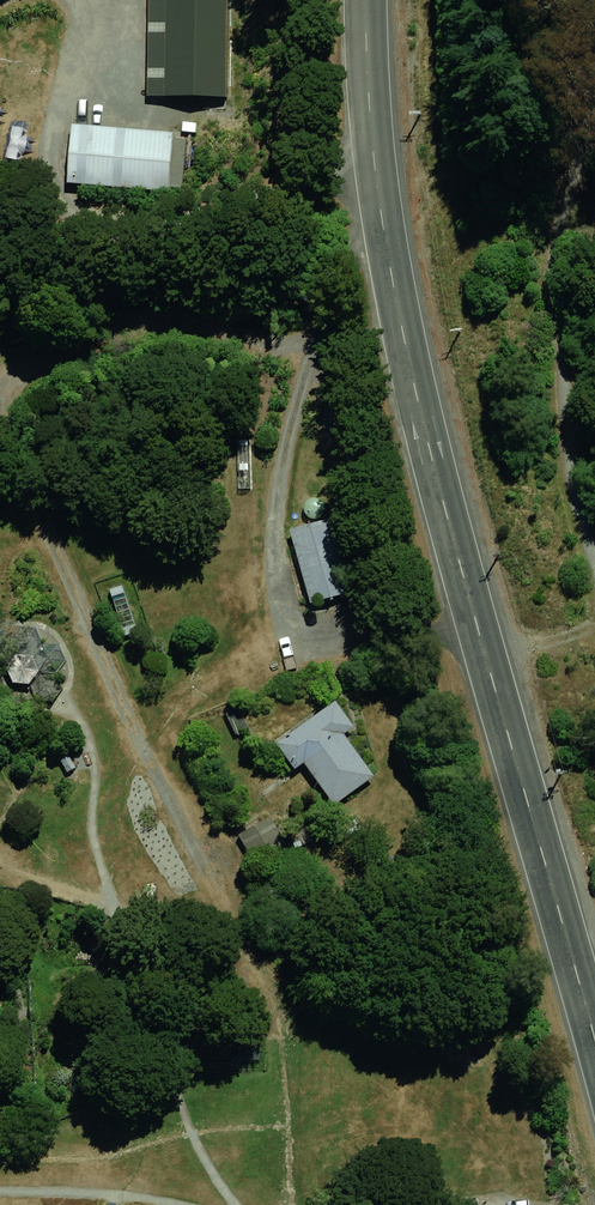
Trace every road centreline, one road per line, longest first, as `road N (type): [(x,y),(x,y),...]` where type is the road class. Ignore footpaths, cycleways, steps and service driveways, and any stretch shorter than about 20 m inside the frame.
road 1 (primary): [(594,1039),(456,553),(391,269),(365,0)]
road 2 (track): [(0,434),(252,972)]
road 3 (track): [(328,353),(114,336),(0,393)]

